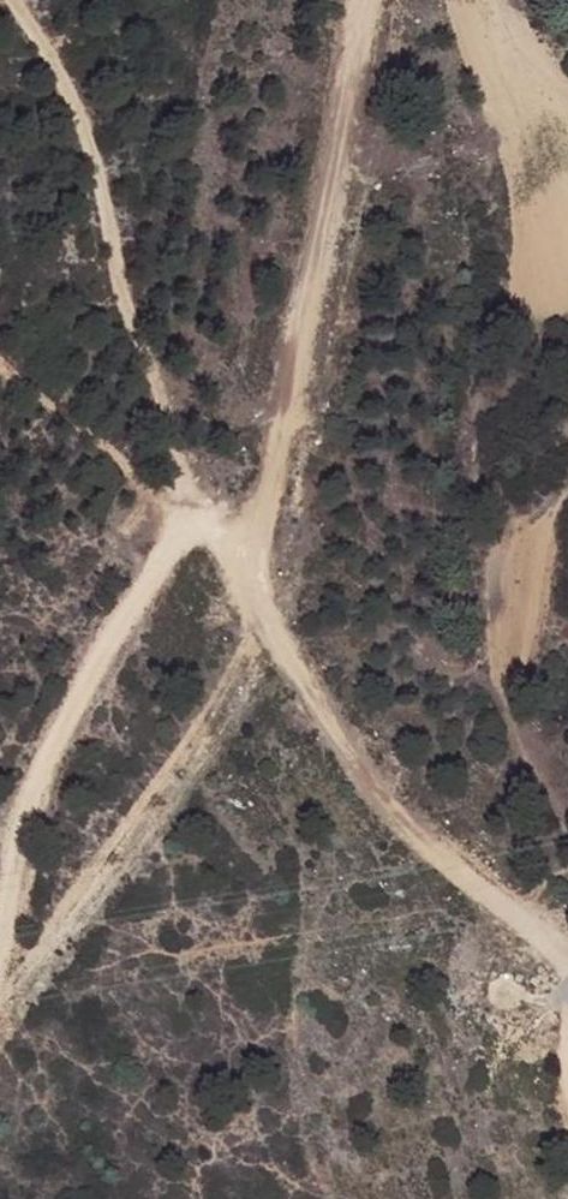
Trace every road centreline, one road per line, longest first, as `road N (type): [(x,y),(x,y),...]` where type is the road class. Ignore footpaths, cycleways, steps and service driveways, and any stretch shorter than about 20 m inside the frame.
road 1 (track): [(244,583),(265,540),(359,0)]
road 2 (track): [(194,524),(263,606),(380,815),(540,938),(567,971)]
road 3 (track): [(10,0),(74,92),(192,482),(194,524)]
road 4 (track): [(0,941),(12,850),(43,754),(144,590),(194,524)]

